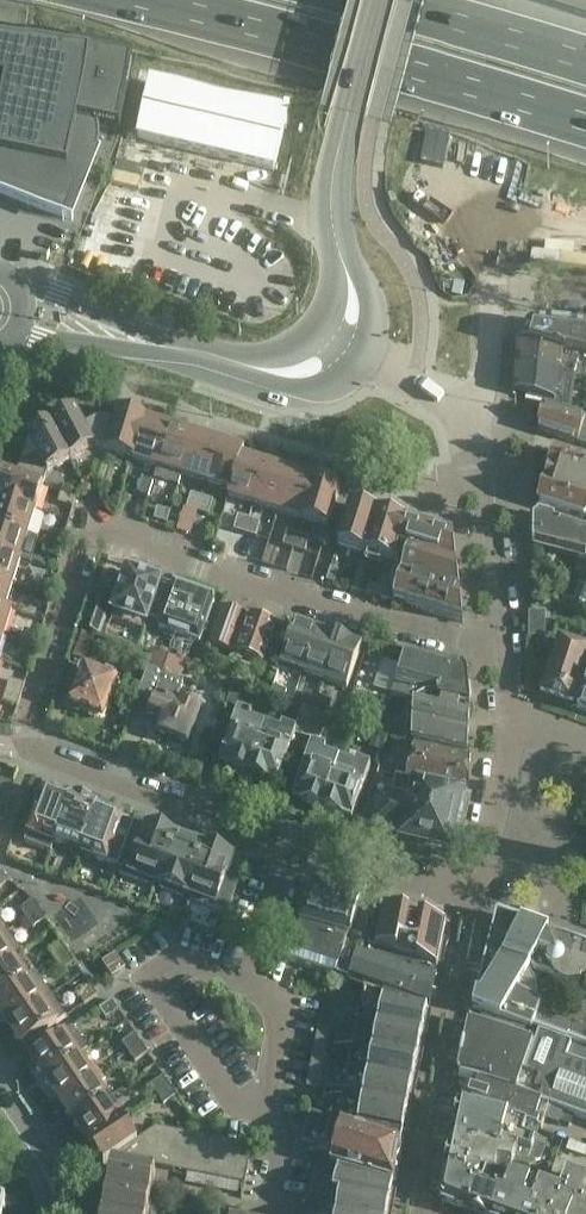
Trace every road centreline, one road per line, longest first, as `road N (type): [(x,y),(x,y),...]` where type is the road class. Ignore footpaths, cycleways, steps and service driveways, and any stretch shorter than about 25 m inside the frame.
road 1 (residential): [(22,751),(95,523),(454,643),(503,647)]
road 2 (motorway): [(162,0),(585,120)]
road 3 (residential): [(512,714),(471,896),(285,844)]
road 4 (residential): [(285,844),(22,751)]
road 5 (residential): [(240,979),(184,967),(162,977),(162,1001),(220,1082),(282,1106)]
road 6 (residential): [(503,647),(464,404)]
road 7 (secondary): [(333,237),(332,156),(376,0)]
road 8 (motorway): [(585,56),(394,0)]
road 9 (secondary): [(213,363),(301,387),(352,356)]
road 10 (residential): [(282,1106),(293,1071),(284,1037),(240,979)]
road 11 (residential): [(240,979),(285,844)]
road 12 (secondary): [(352,356),(369,313),(333,237)]
road 13 (residential): [(352,356),(408,387),(464,404)]
road 14 (secondary): [(53,1213),(49,1179),(0,1107)]

